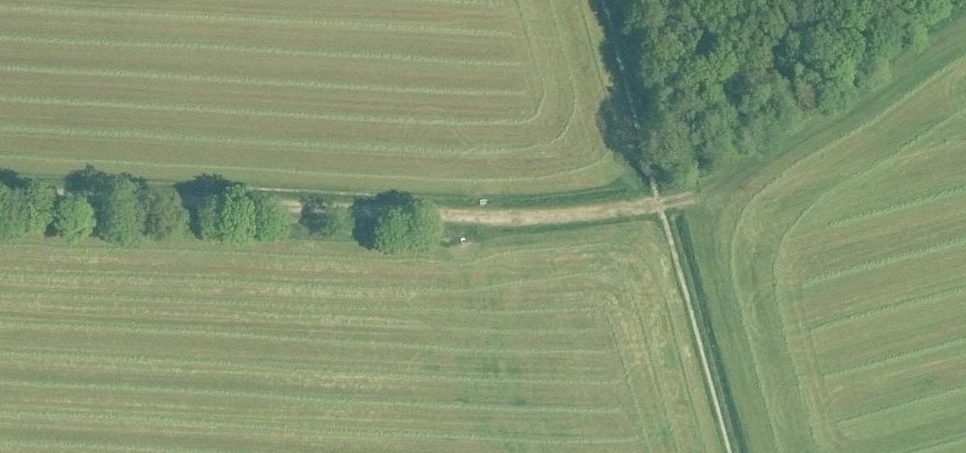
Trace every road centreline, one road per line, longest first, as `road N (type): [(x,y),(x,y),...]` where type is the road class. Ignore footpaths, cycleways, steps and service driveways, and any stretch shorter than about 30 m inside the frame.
road 1 (track): [(744,168),(660,205),(527,220),(0,196)]
road 2 (track): [(604,0),(730,452)]

